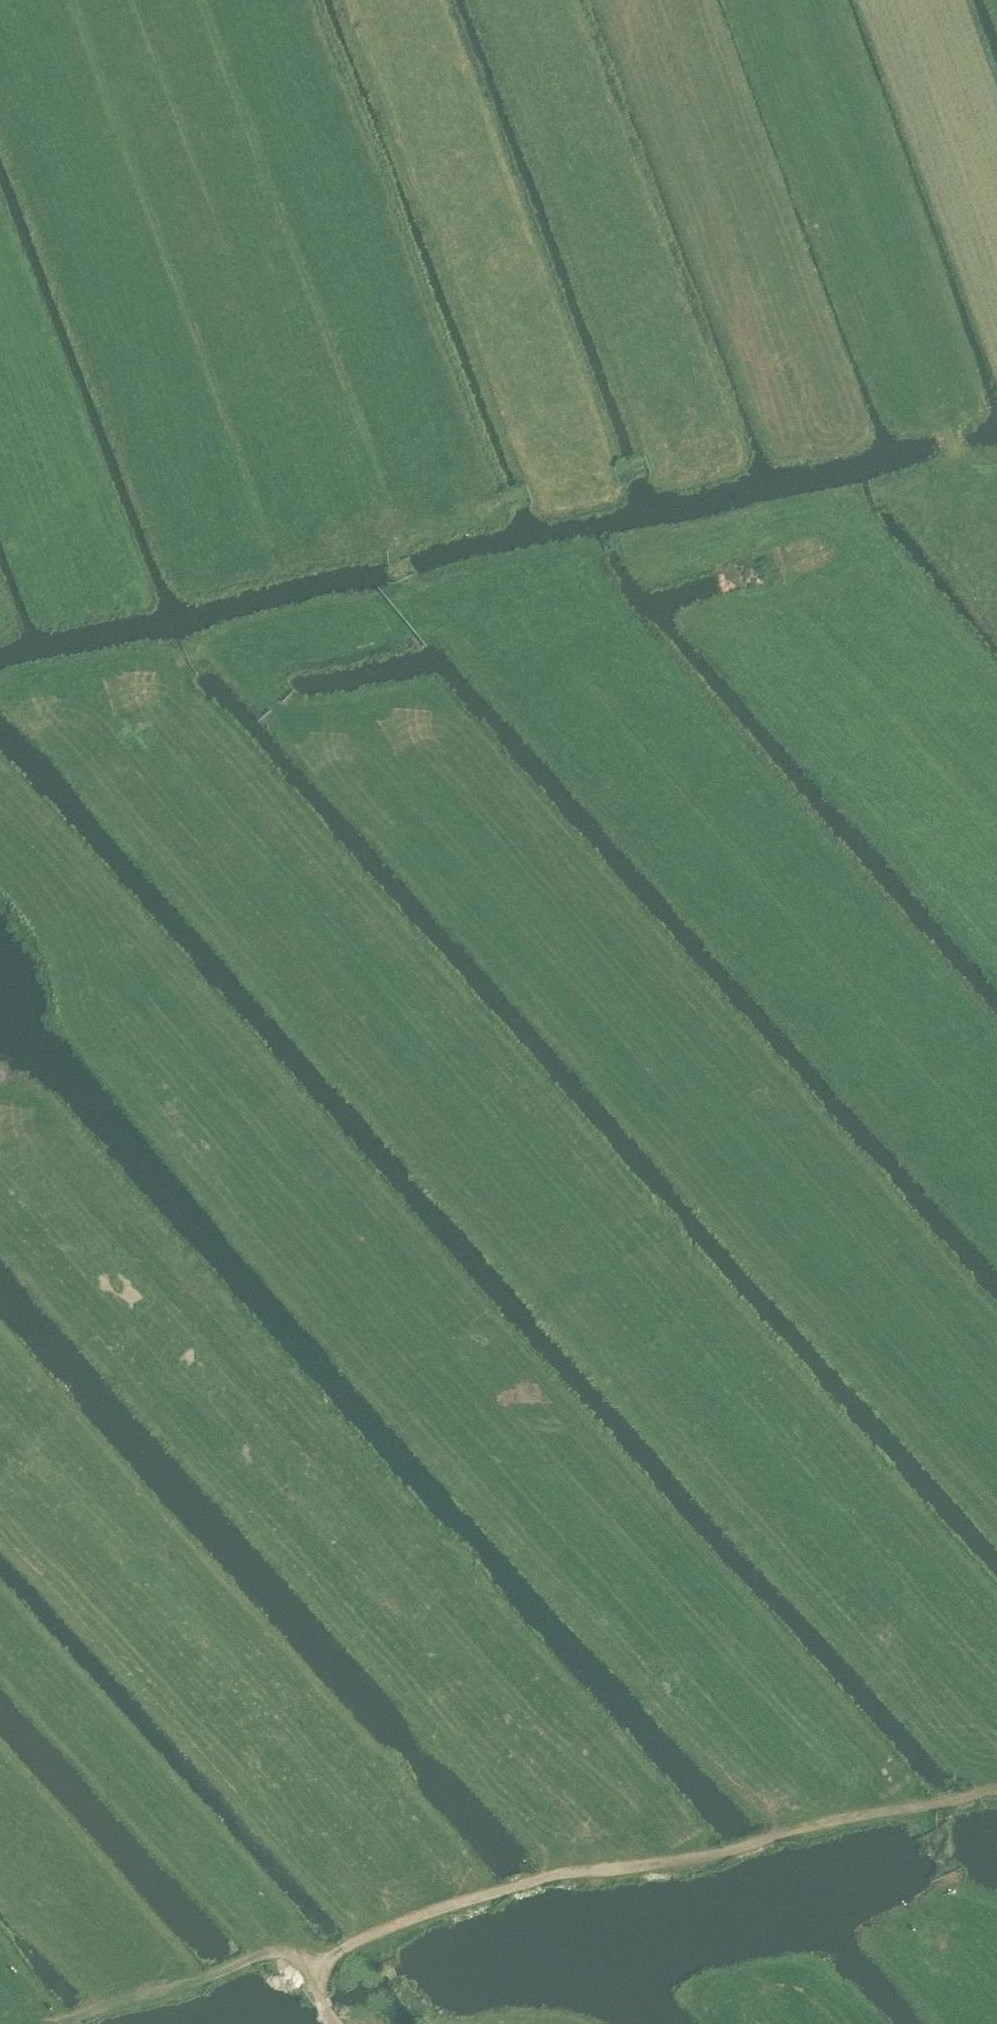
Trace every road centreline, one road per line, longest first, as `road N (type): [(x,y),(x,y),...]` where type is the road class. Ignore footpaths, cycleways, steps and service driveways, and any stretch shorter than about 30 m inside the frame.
road 1 (track): [(407,586),(386,529),(673,457),(495,0)]
road 2 (track): [(958,470),(835,511),(597,546),(407,586),(545,727)]
road 3 (track): [(996,1794),(810,1827),(717,1853),(621,1870),(573,1869),(371,1931)]
road 4 (track): [(996,1933),(948,1871),(921,1809),(640,1492)]
road 5 (track): [(949,434),(788,0)]
road 6 (track): [(318,1985),(261,1952),(0,1660)]
road 7 (track): [(835,511),(996,690)]
road 8 (track): [(91,2023),(267,1956)]

